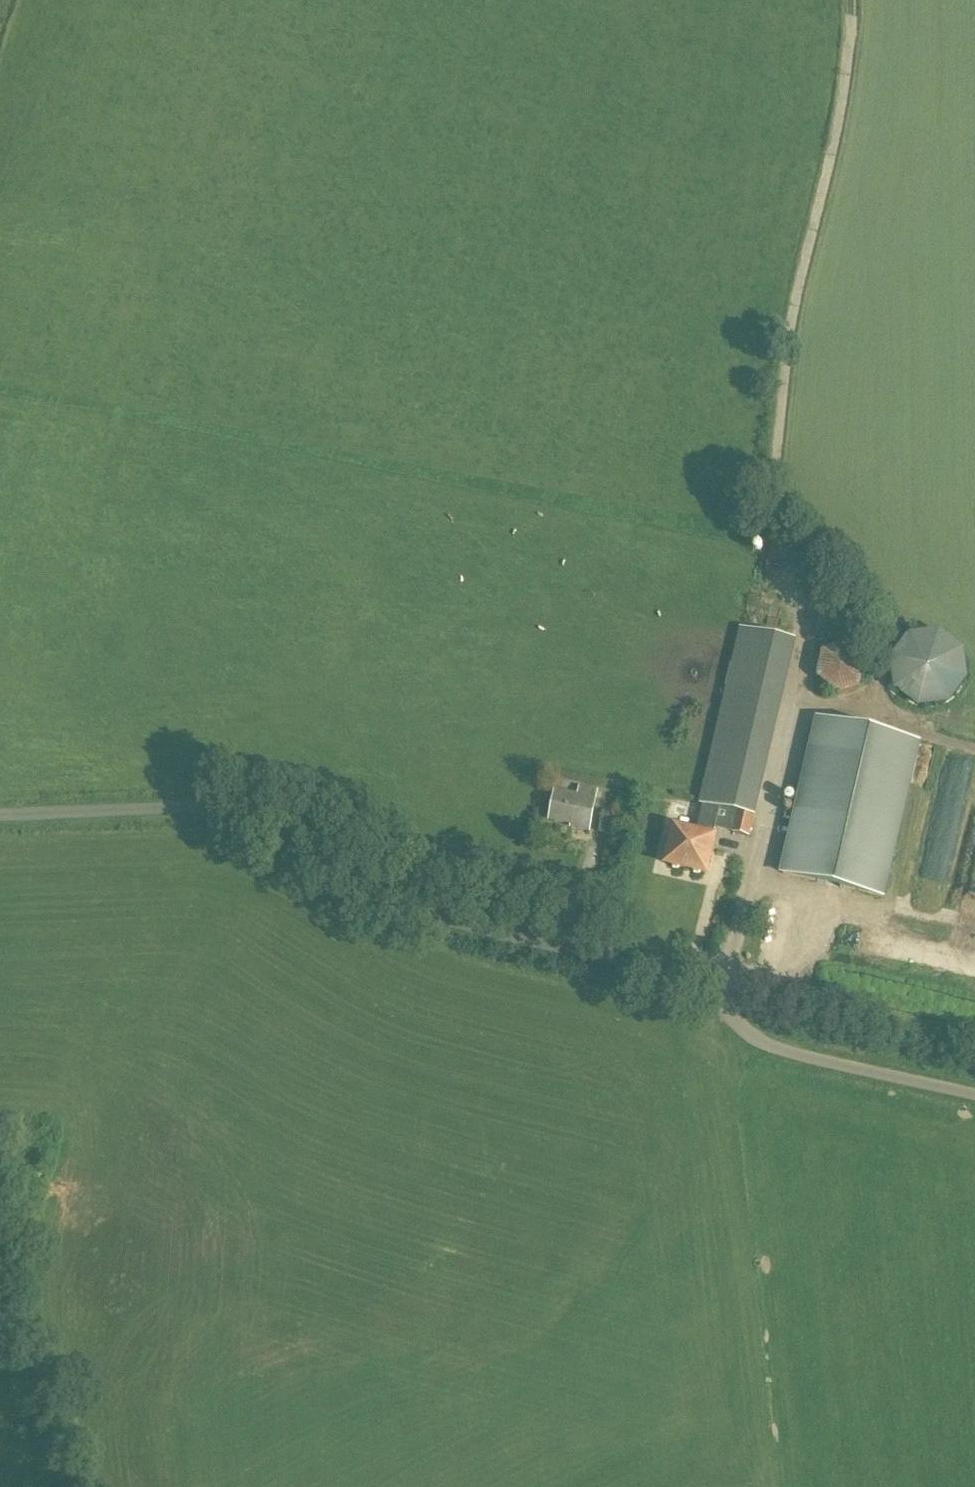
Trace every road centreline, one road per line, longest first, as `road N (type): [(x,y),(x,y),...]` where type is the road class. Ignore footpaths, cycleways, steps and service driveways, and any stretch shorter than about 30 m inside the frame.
road 1 (unclassified): [(974,1091),(746,1037),(698,988),(450,920),(258,807),(0,816)]

